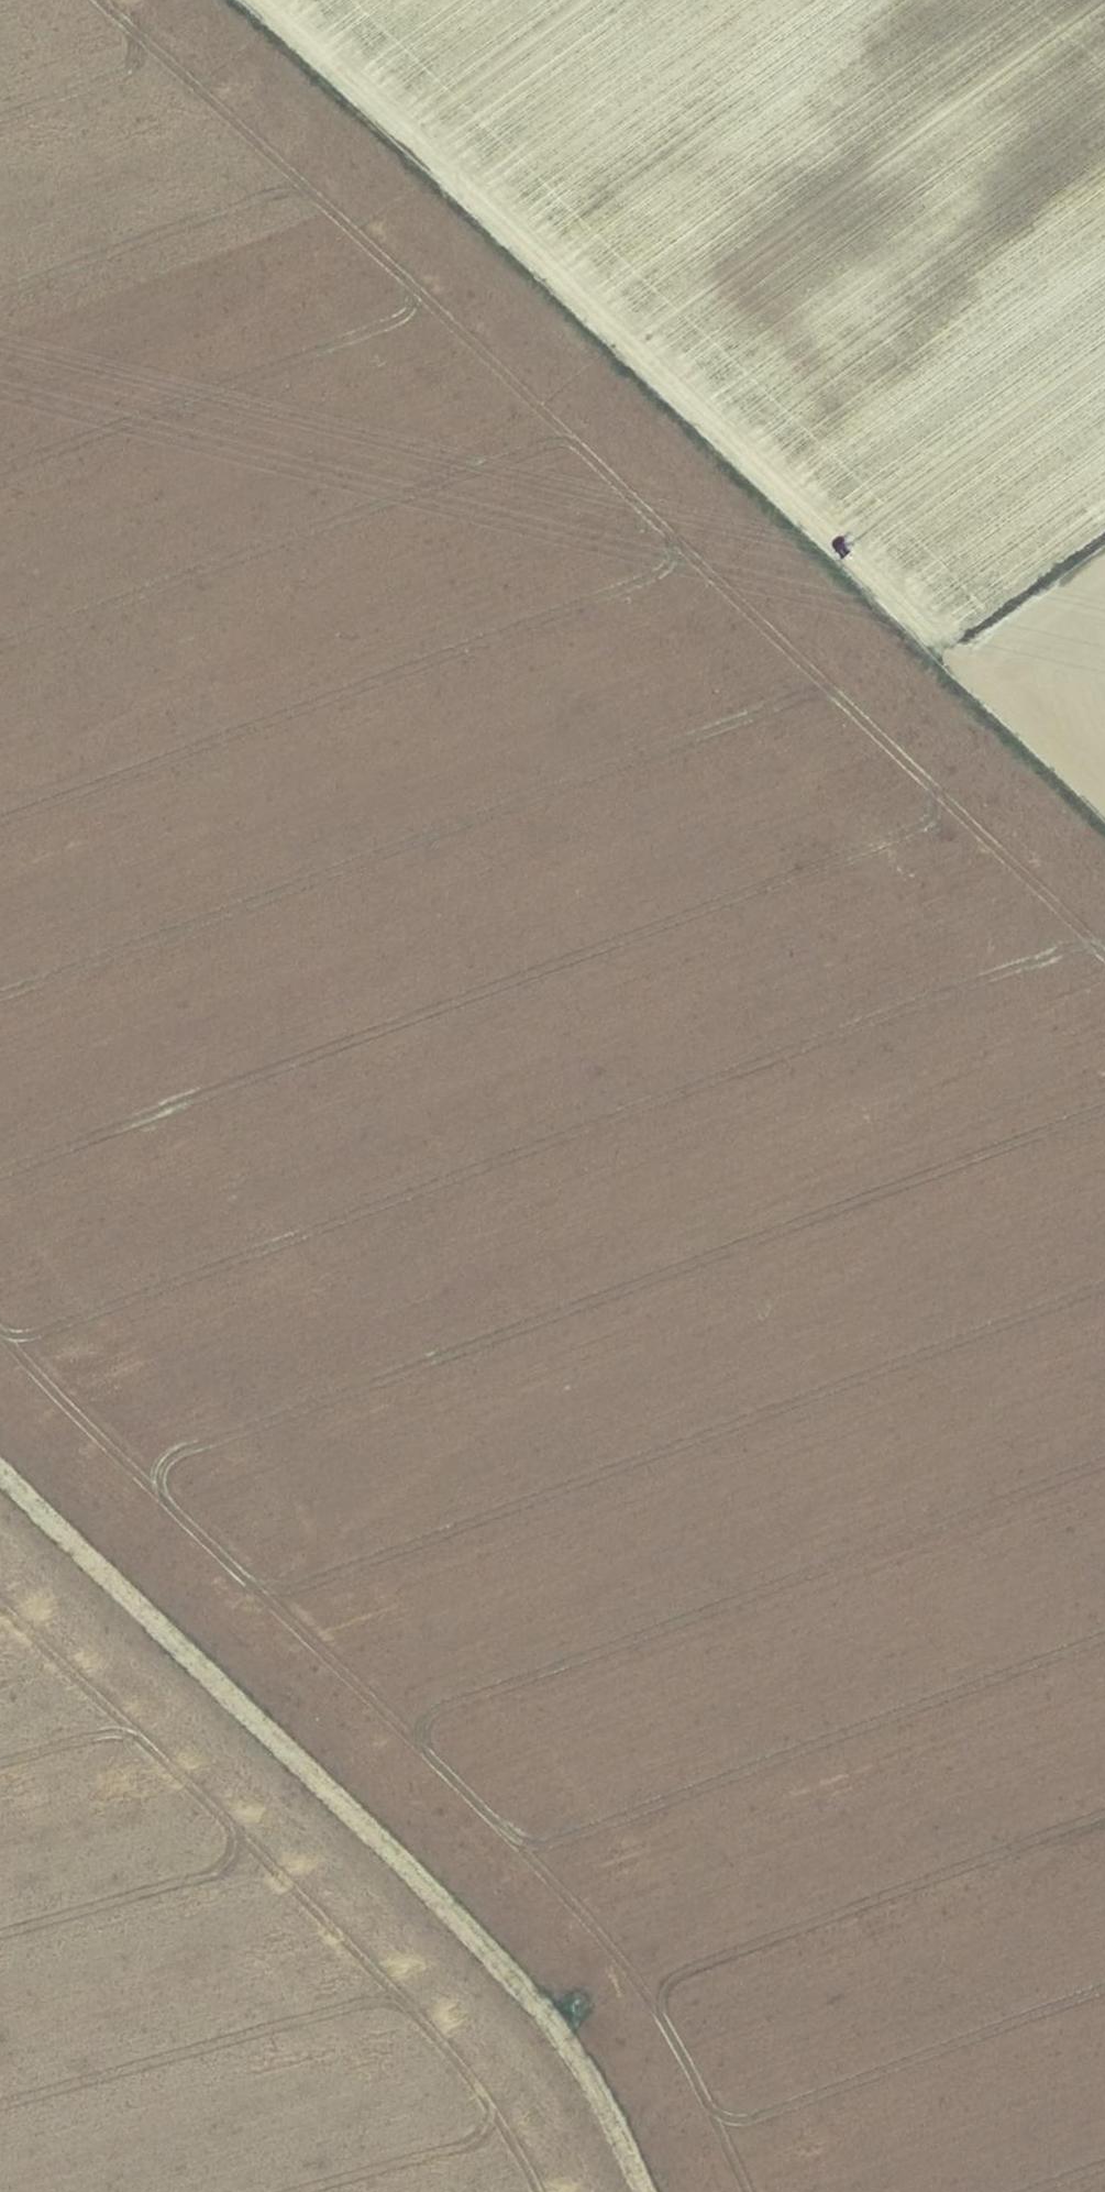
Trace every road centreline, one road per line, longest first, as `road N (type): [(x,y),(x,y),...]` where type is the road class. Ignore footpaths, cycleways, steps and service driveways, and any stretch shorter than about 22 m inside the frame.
road 1 (track): [(636,2191),(596,2101),(536,2004),(0,1469)]

